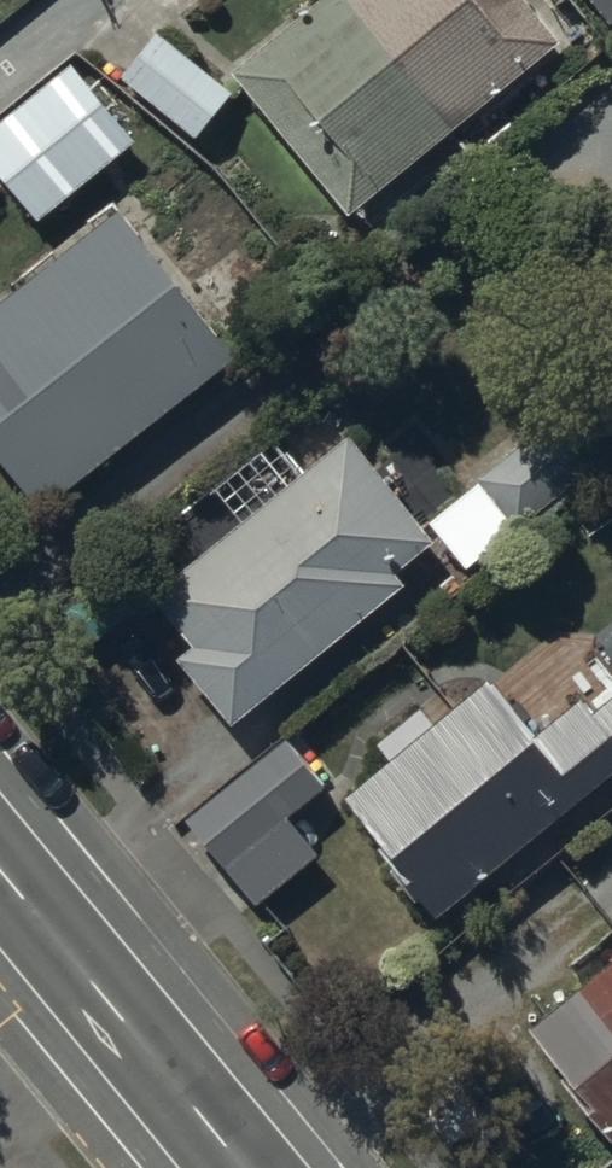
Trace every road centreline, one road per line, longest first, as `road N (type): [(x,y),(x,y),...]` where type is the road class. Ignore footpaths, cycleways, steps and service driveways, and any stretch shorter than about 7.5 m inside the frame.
road 1 (tertiary): [(112,1007),(242,1167)]
road 2 (tertiary): [(0,870),(112,1007)]
road 3 (residential): [(112,1007),(0,1099)]

